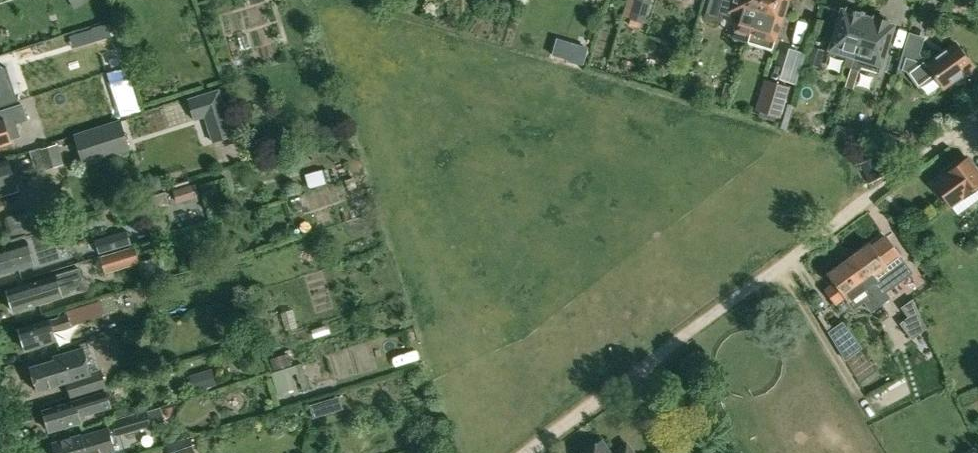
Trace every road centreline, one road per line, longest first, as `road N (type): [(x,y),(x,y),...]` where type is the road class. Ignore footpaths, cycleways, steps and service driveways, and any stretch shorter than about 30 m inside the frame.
road 1 (track): [(977,116),(524,452)]

